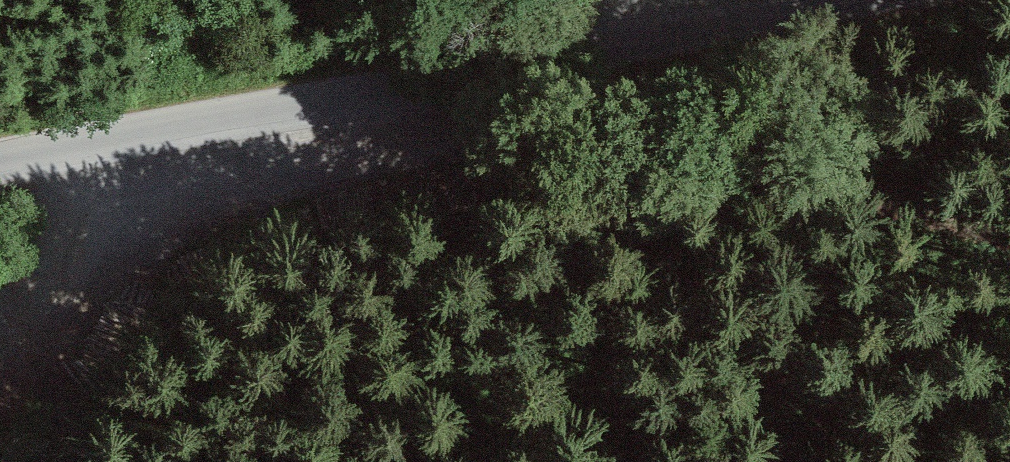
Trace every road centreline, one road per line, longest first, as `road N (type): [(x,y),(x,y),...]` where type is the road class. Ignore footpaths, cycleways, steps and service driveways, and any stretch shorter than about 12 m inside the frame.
road 1 (tertiary): [(0,170),(779,0)]
road 2 (track): [(823,461),(391,87)]
road 3 (track): [(99,149),(0,419)]

